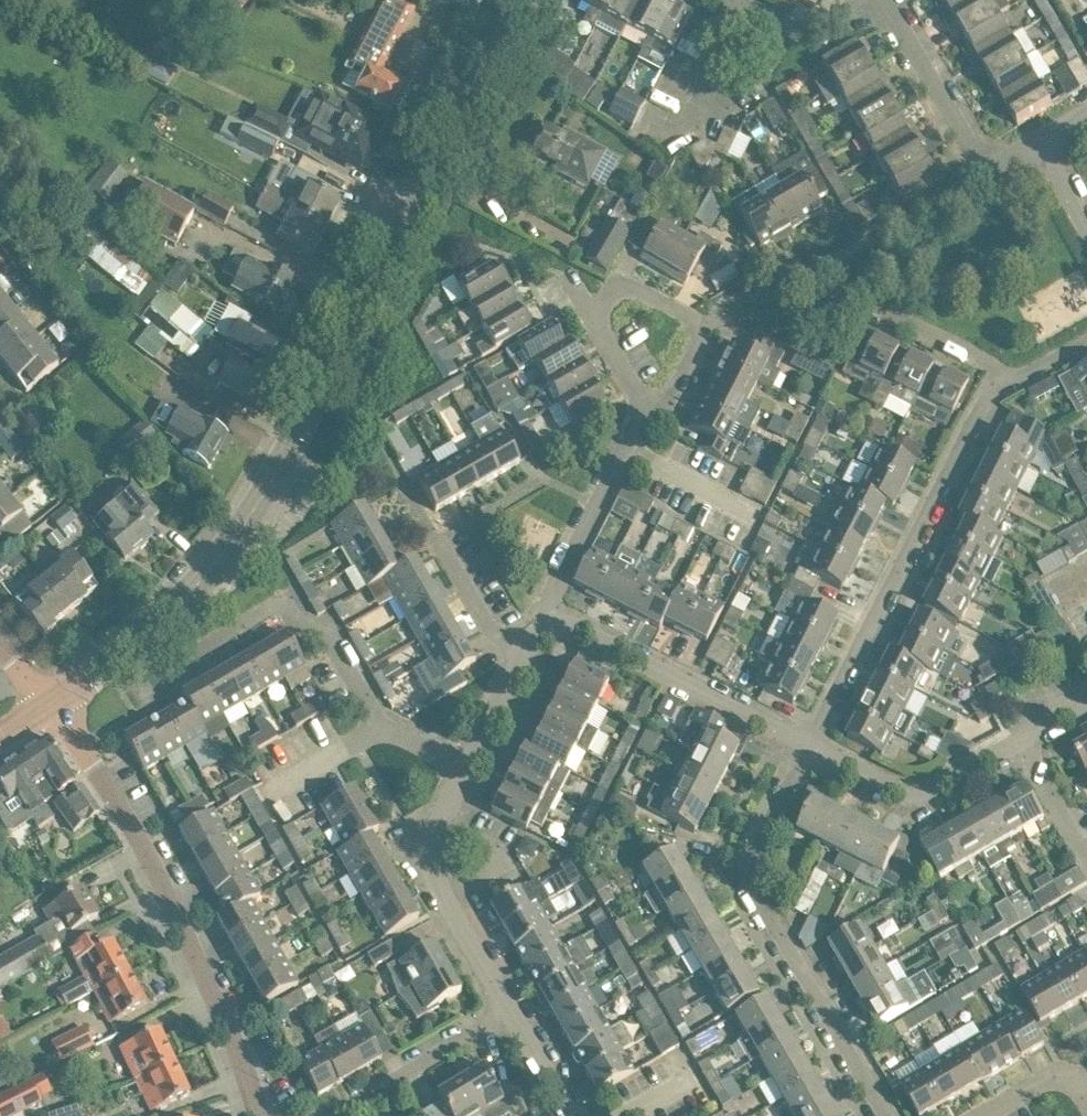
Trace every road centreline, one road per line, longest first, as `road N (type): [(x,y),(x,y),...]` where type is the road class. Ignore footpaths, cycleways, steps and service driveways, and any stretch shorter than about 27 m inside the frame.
road 1 (tertiary): [(51,697),(121,648),(188,584),(280,476),(528,0)]
road 2 (residential): [(262,1115),(222,982),(182,893),(51,697)]
road 3 (residential): [(809,746),(989,391),(1005,383)]
road 4 (residential): [(878,1115),(756,889),(756,858),(809,746)]
road 5 (residential): [(151,687),(267,614),(295,609),(376,726),(469,766)]
road 6 (residential): [(557,620),(809,746)]
road 7 (residential): [(511,1014),(426,859),(469,766)]
road 8 (residential): [(646,418),(721,320),(700,296),(603,315)]
road 9 (residential): [(1044,138),(1000,162),(979,143),(889,0)]
road 10 (residential): [(809,746),(914,795),(942,791),(1025,742)]
road 11 (residential): [(557,620),(557,597),(646,418)]
road 12 (residential): [(327,1115),(511,1014)]
road 13 (residential): [(515,683),(437,542)]
road 14 (residential): [(664,134),(743,0)]
road 15 (residential): [(1005,383),(877,322)]
road 16 (residential): [(744,0),(812,35),(846,16),(857,0)]
road 17 (residential): [(1086,852),(1025,742)]

